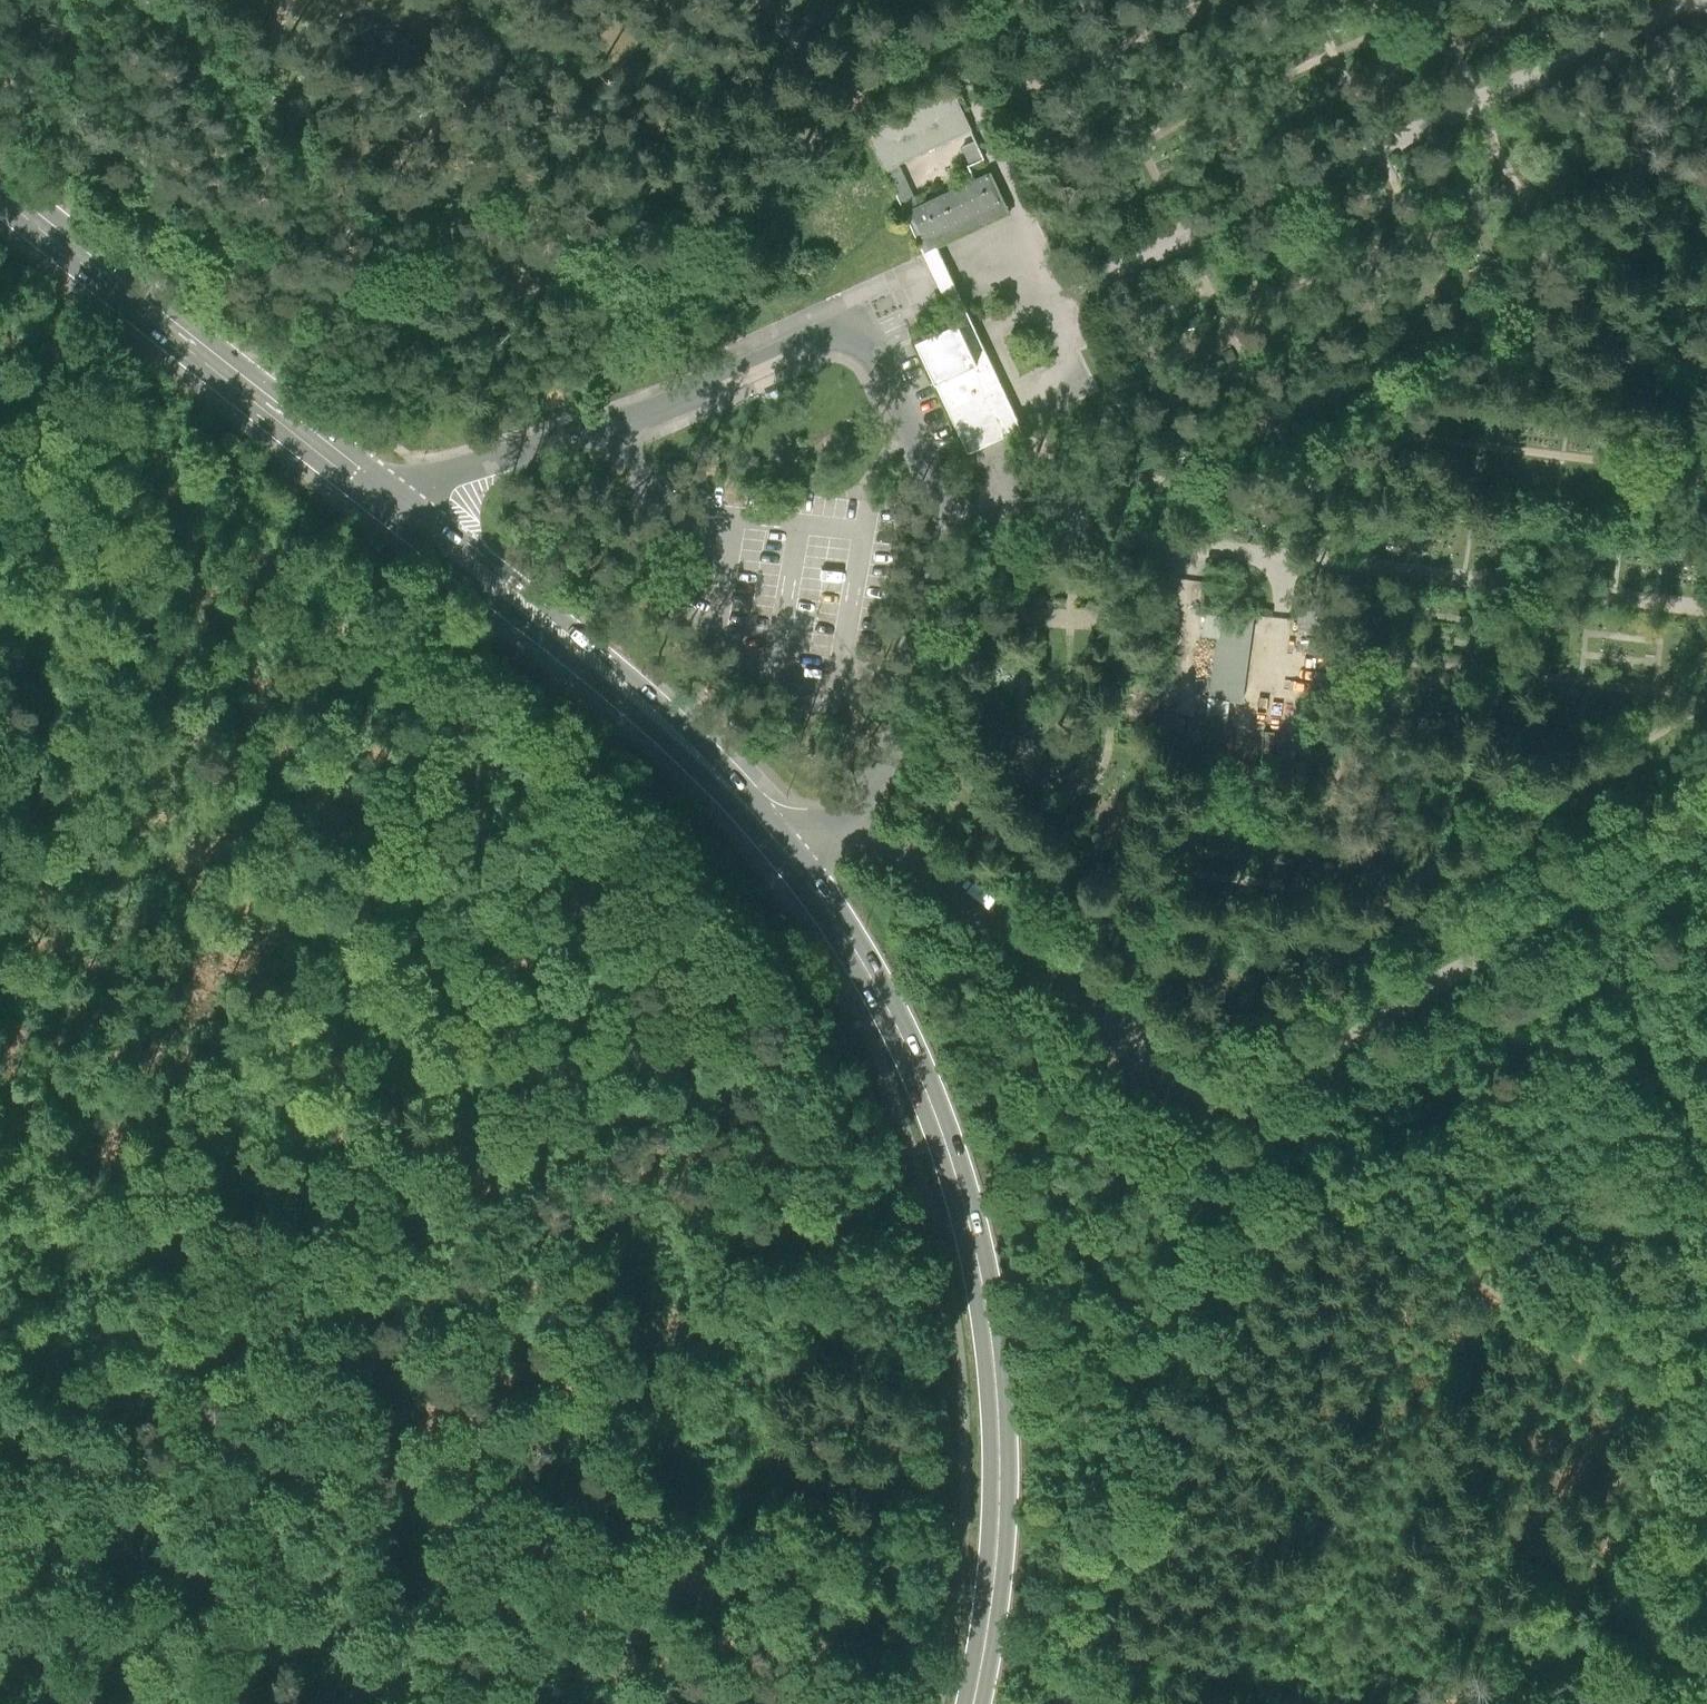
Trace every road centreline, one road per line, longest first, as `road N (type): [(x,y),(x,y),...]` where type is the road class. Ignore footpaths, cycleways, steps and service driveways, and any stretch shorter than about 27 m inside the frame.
road 1 (primary): [(0,190),(674,734),(835,922),(920,1079),(969,1224),(988,1312),(999,1493),(973,1703)]
road 2 (track): [(1706,1460),(1221,1092)]
road 3 (track): [(0,1634),(102,1703)]

